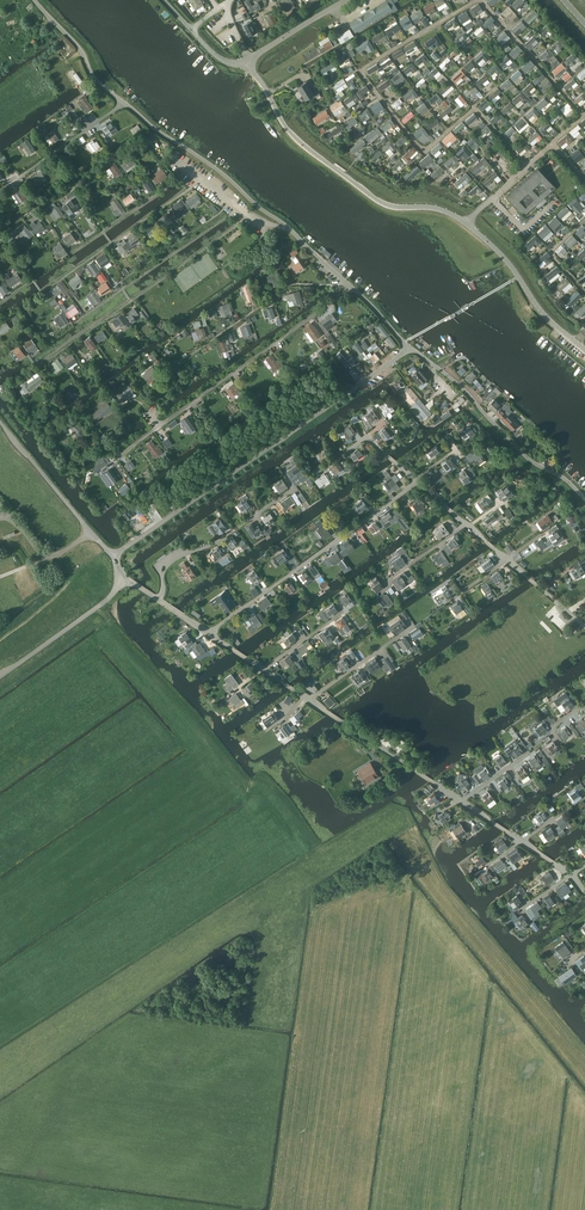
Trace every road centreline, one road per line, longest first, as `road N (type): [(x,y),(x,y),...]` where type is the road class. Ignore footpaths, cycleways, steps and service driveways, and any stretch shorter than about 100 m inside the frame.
road 1 (track): [(584,1067),(447,904),(398,817),(325,863),(263,788),(239,783),(97,607)]
road 2 (unclassified): [(584,350),(465,223),(438,209),(380,202),(303,145),(242,64)]
road 3 (unclassified): [(113,556),(409,348)]
road 4 (residential): [(120,456),(351,287)]
road 5 (residential): [(210,632),(416,479)]
road 6 (unclassified): [(584,500),(409,348)]
road 7 (unclassified): [(291,228),(122,102)]
road 8 (residential): [(160,598),(163,568),(175,557),(212,545),(295,488)]
road 9 (residential): [(462,801),(309,699)]
road 10 (unclassified): [(113,556),(0,421)]
road 11 (unclassified): [(0,675),(111,596),(120,579)]
road 12 (residential): [(0,189),(122,102)]
road 13 (residential): [(291,228),(255,220),(177,160)]
road 14 (unclassified): [(122,102),(35,0)]
road 15 (unclassified): [(242,64),(347,0)]
road 16 (residential): [(309,699),(410,629)]
road 17 (residential): [(309,699),(210,632)]

